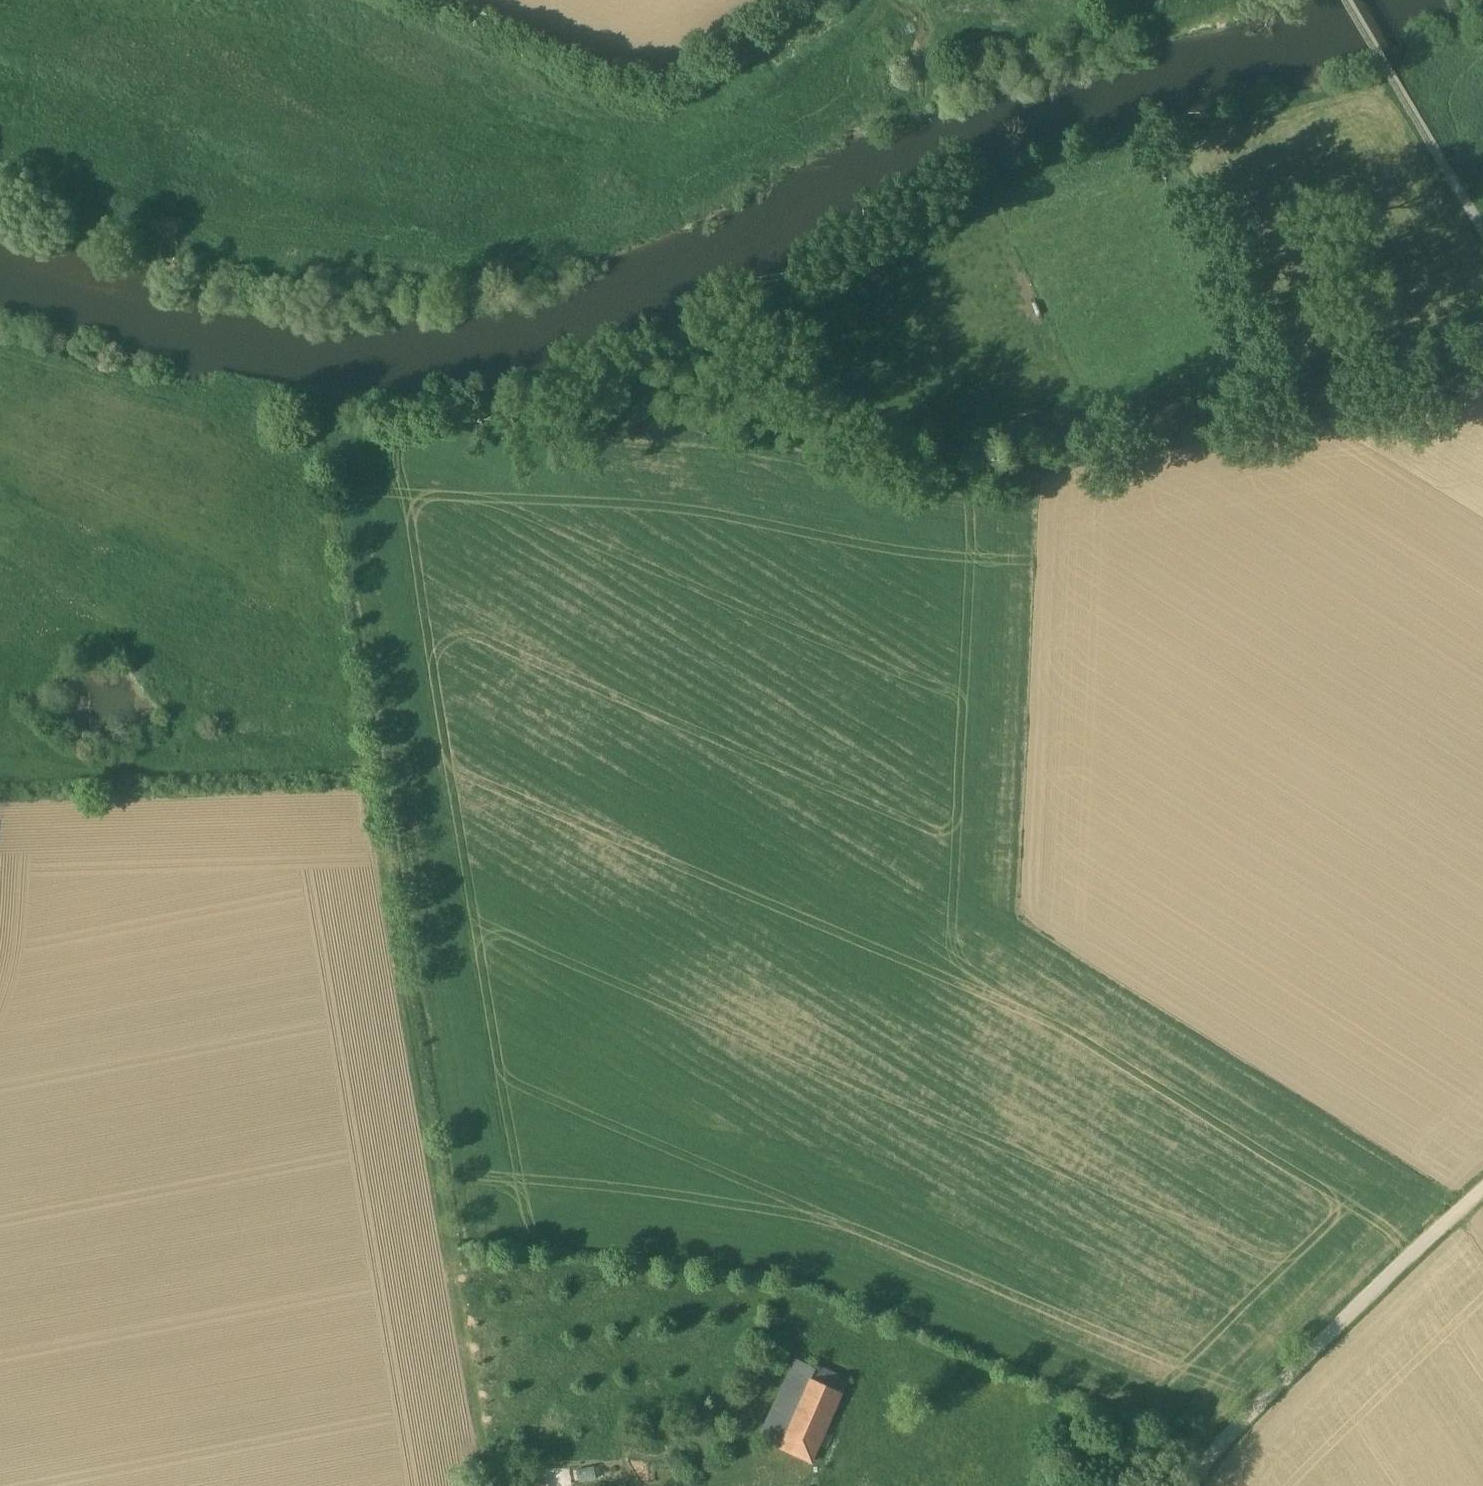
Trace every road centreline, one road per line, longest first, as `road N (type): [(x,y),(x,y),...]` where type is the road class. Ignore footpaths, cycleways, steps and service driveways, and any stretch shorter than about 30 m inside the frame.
road 1 (track): [(492,1485),(359,770)]
road 2 (unclassified): [(1186,1485),(1224,1438),(1482,1192)]
road 3 (unclassified): [(1482,231),(1344,0)]

